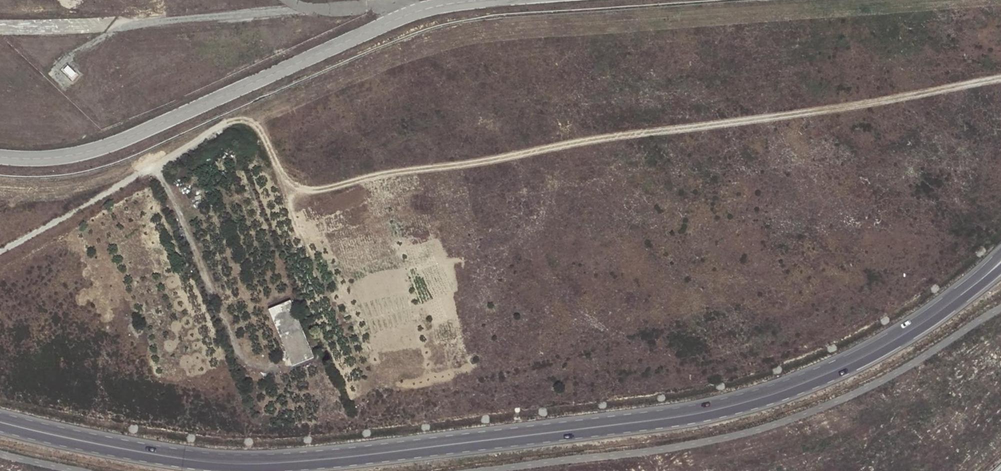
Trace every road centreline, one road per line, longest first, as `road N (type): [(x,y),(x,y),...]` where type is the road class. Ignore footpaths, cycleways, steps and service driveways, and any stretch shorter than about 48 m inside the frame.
road 1 (tertiary): [(1000,261),(874,352),(747,402),(670,418),(245,464),(117,449),(0,422)]

